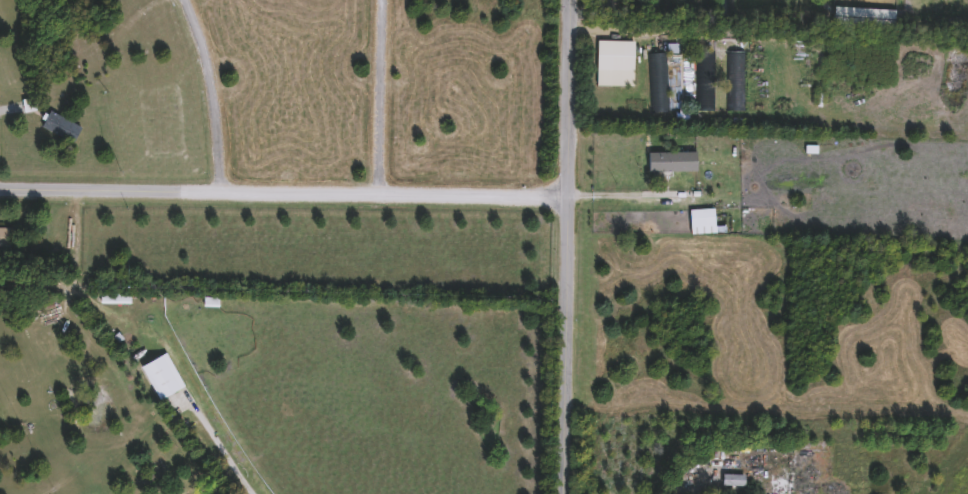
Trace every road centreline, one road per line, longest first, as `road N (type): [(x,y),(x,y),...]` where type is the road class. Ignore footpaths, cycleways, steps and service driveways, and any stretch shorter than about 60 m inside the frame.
road 1 (residential): [(571,193),(0,188)]
road 2 (residential): [(573,0),(569,493)]
road 3 (residential): [(192,0),(218,81),(227,194)]
road 4 (residential): [(382,194),(386,0)]

